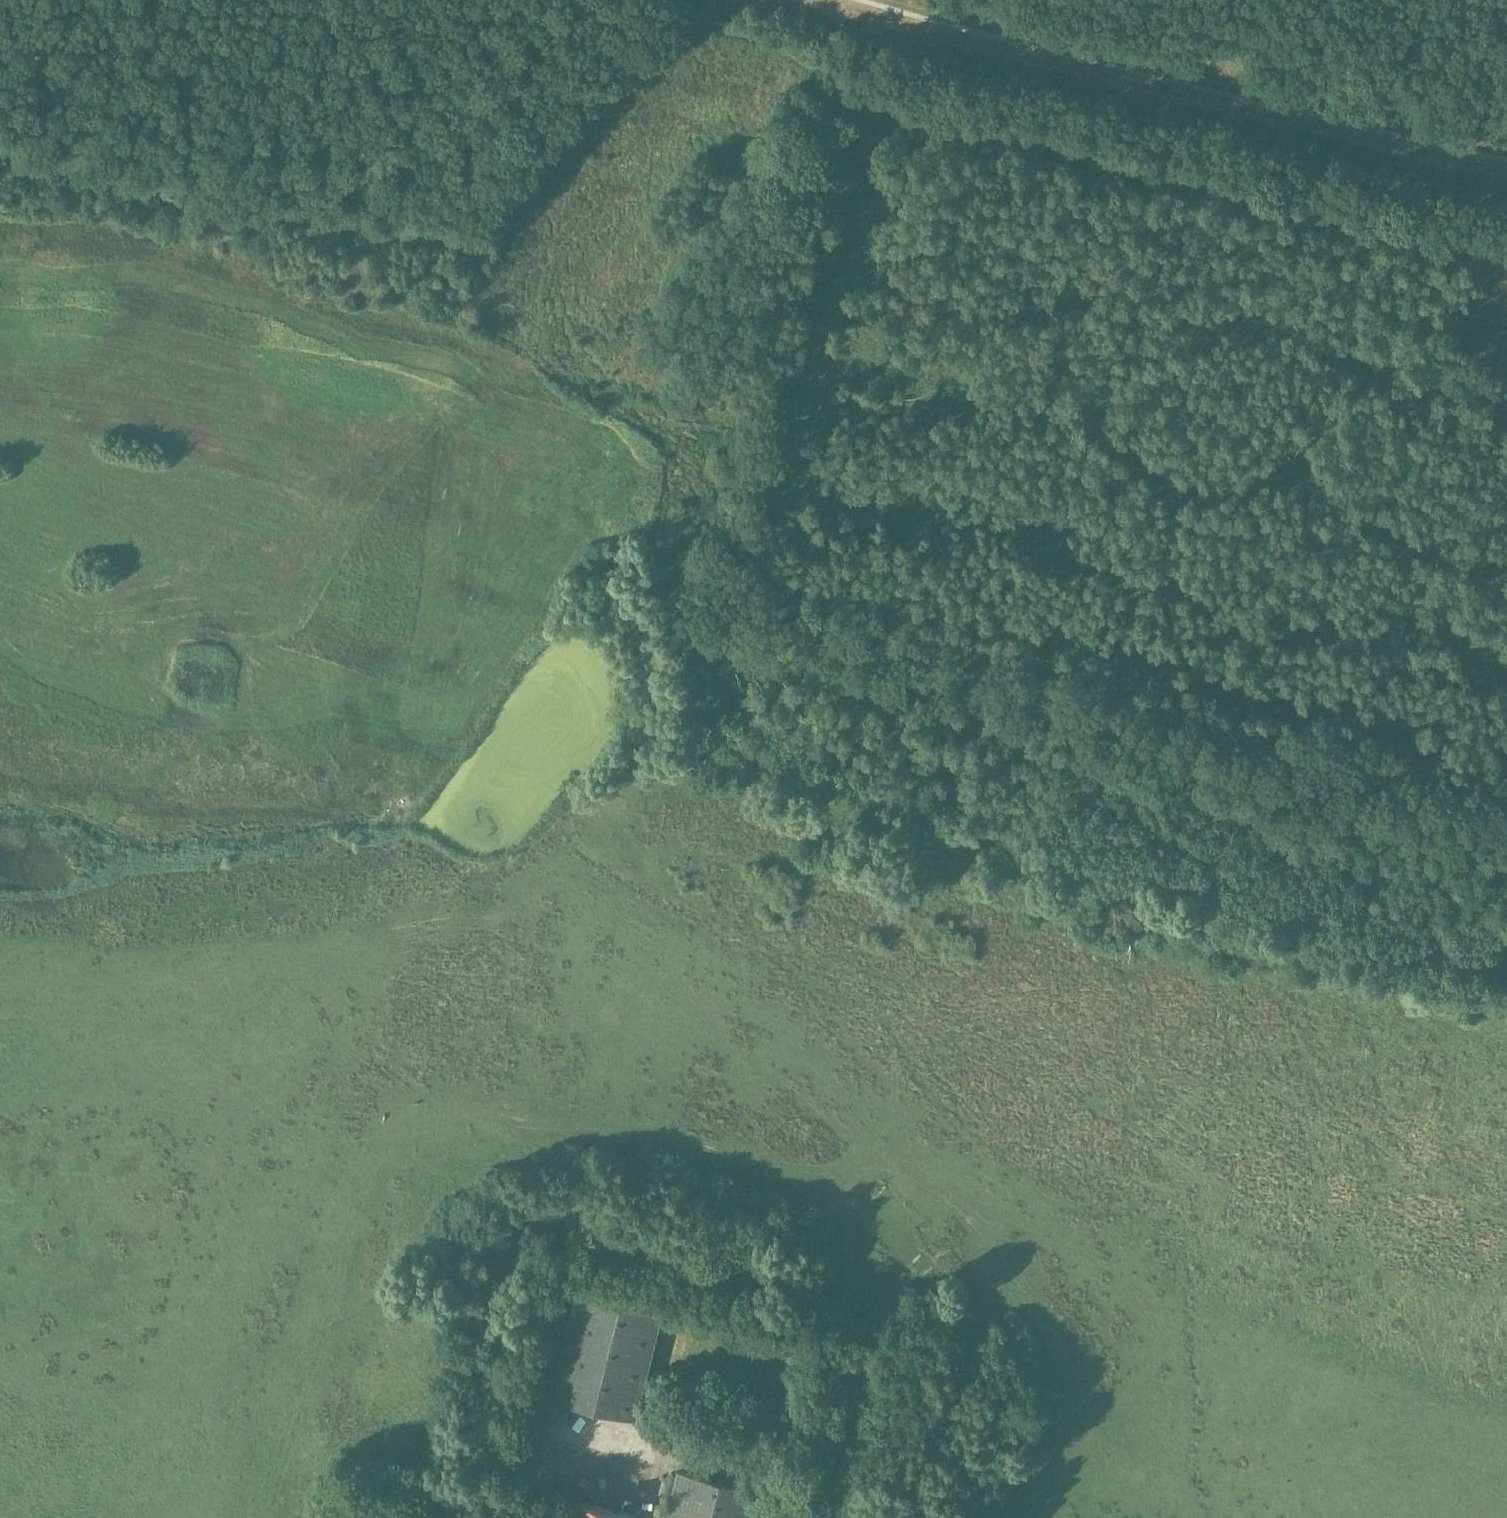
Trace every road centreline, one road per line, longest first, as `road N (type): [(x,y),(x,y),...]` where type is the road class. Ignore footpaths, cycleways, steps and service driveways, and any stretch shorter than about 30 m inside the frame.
road 1 (track): [(860,12),(1126,86),(1506,174)]
road 2 (track): [(816,1517),(868,1307)]

